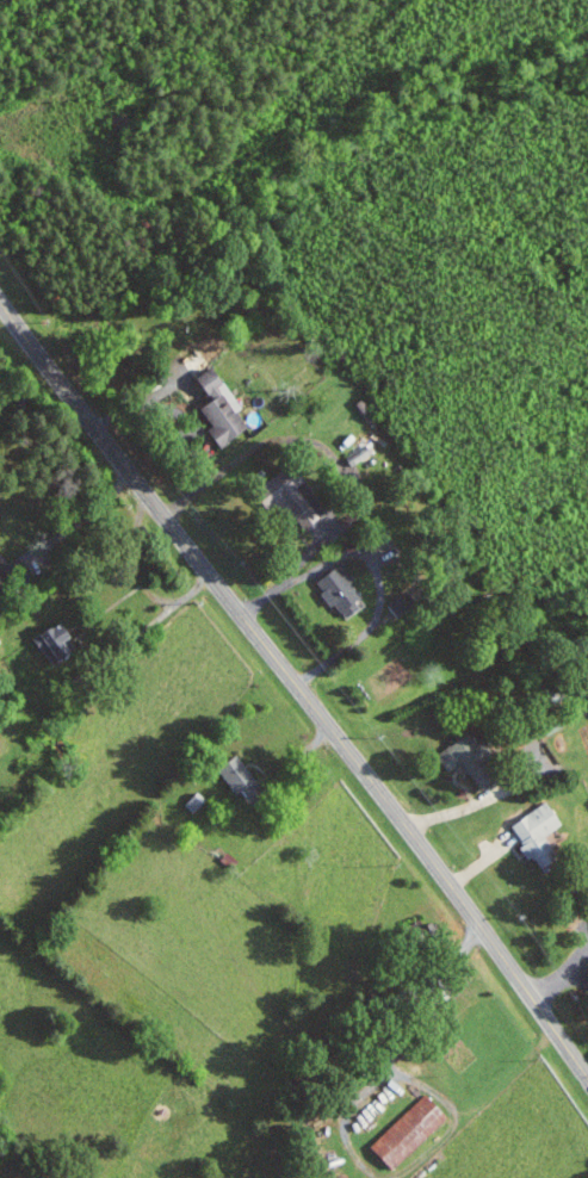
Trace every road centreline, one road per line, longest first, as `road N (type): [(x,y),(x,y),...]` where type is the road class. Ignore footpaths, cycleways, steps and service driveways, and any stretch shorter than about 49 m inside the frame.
road 1 (secondary): [(587,1077),(438,867),(0,301)]

